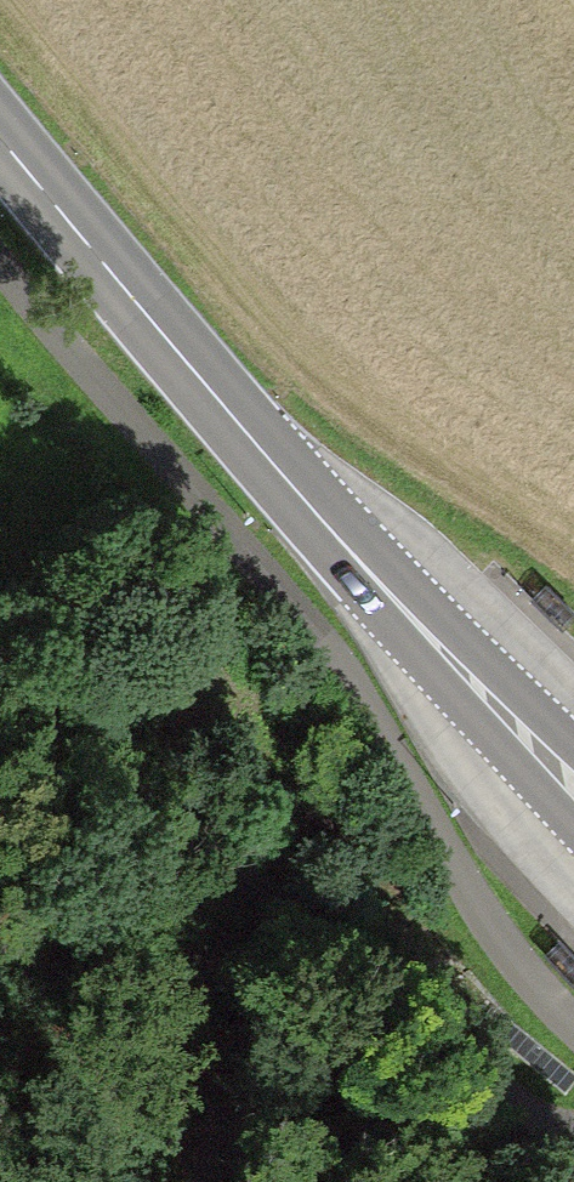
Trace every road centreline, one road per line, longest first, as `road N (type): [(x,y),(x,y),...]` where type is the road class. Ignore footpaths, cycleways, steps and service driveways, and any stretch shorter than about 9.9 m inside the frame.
road 1 (track): [(0,261),(263,568),(444,876),(522,984),(573,1027)]
road 2 (secondary): [(0,124),(223,391),(573,783)]
road 3 (residential): [(0,745),(223,828),(364,971),(573,1135)]

